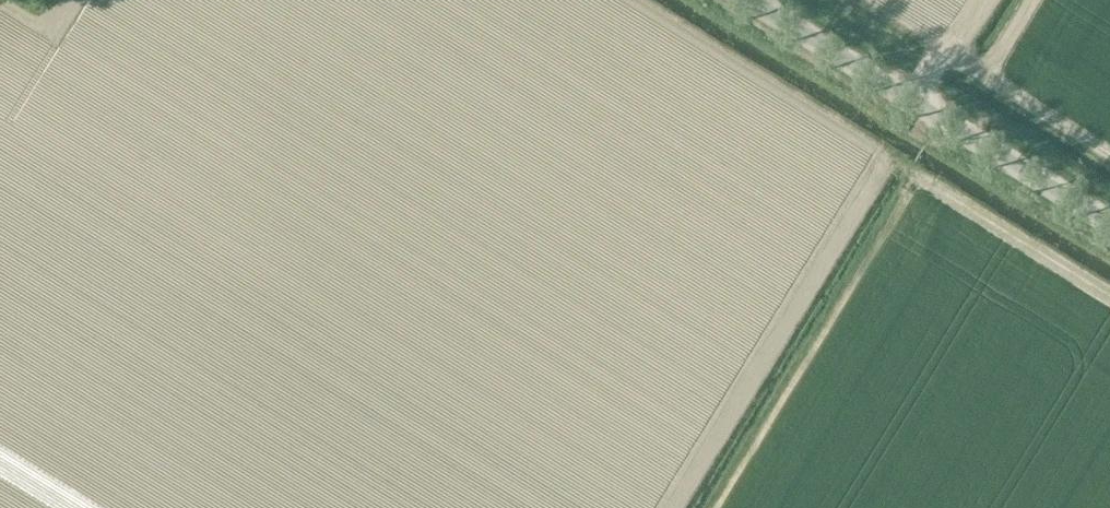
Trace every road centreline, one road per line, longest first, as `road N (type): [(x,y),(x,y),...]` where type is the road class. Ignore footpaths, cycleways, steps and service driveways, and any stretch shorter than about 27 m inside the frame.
road 1 (unclassified): [(1109,226),(744,0)]

